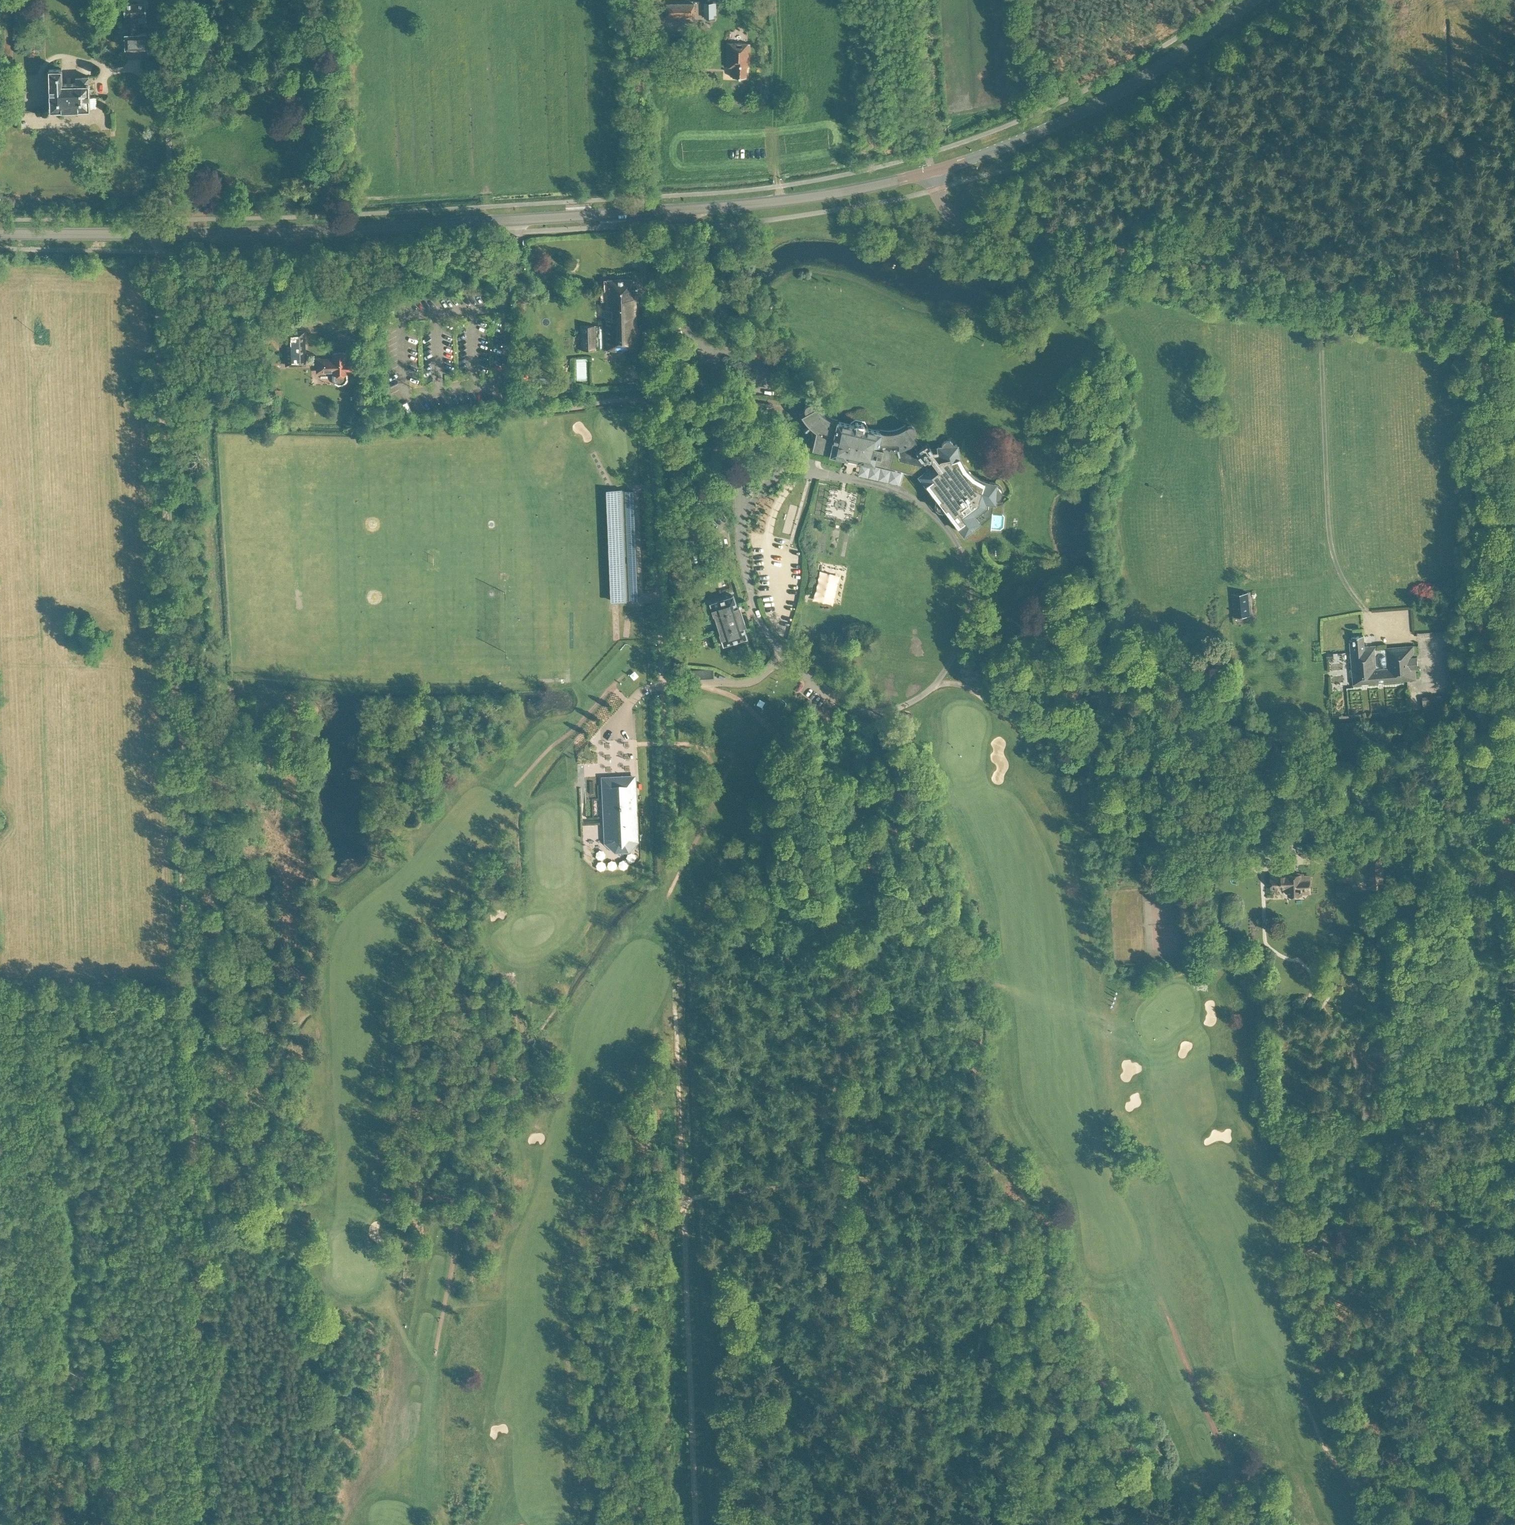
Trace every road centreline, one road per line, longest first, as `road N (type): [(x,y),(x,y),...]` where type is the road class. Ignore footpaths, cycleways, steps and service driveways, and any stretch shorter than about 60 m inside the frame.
road 1 (secondary): [(0,234),(374,230),(641,213),(795,199),(932,170)]
road 2 (track): [(184,1002),(157,251)]
road 3 (tertiary): [(1514,326),(996,233),(949,214),(932,170)]
road 4 (track): [(1514,767),(1324,792),(1273,772),(1149,768),(1093,732),(1004,712),(968,685),(938,681)]
road 5 (secondary): [(932,170),(1097,104),(1254,0)]
road 6 (track): [(208,1524),(193,1221)]
road 7 (track): [(193,1221),(184,1002)]
road 8 (track): [(641,213),(632,0)]

